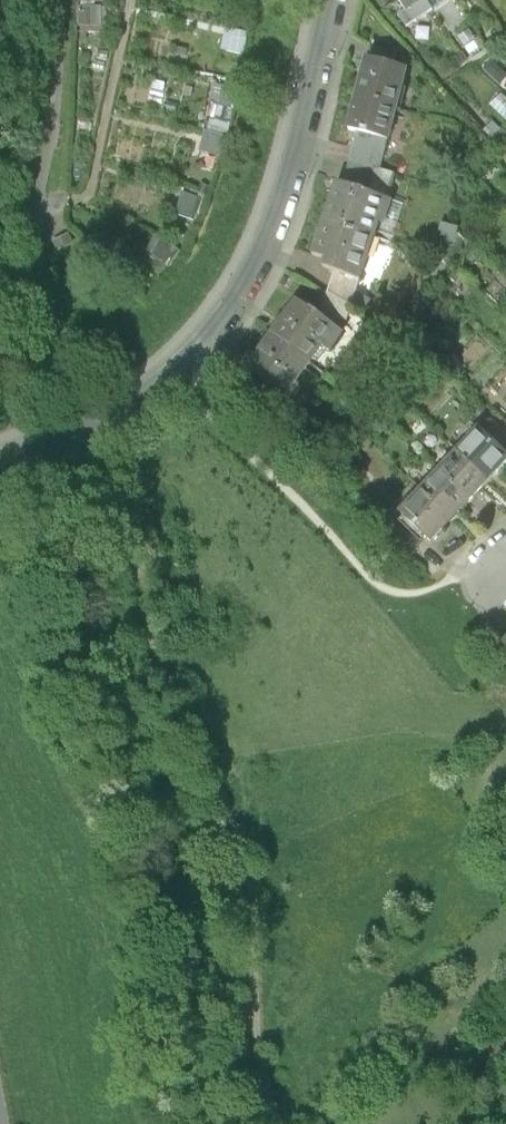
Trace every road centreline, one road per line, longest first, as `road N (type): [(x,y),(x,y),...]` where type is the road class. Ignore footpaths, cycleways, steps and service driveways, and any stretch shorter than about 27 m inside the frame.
road 1 (residential): [(342,0),(308,167),(256,285),(167,379),(88,434),(0,466)]

